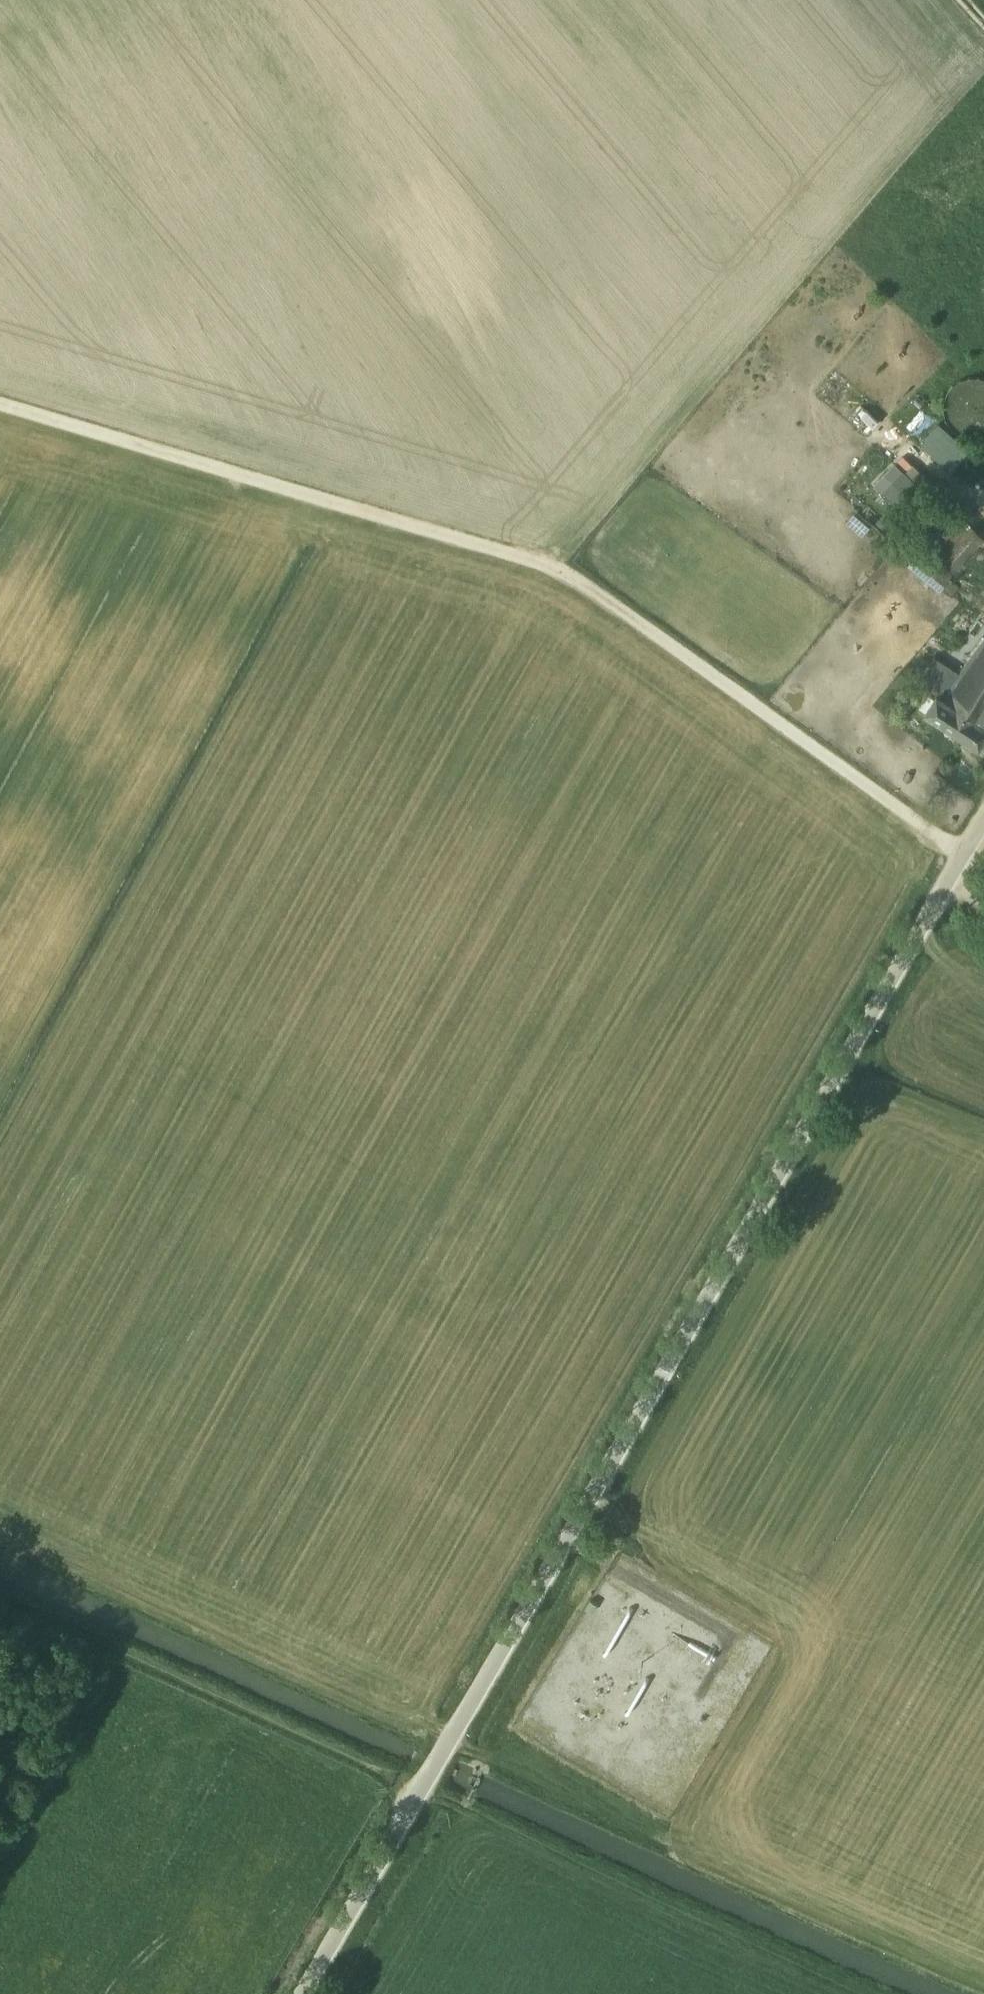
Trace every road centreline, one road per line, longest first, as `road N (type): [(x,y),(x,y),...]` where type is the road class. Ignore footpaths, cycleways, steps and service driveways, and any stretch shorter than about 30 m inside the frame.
road 1 (unclassified): [(305,1993),(983,819)]

